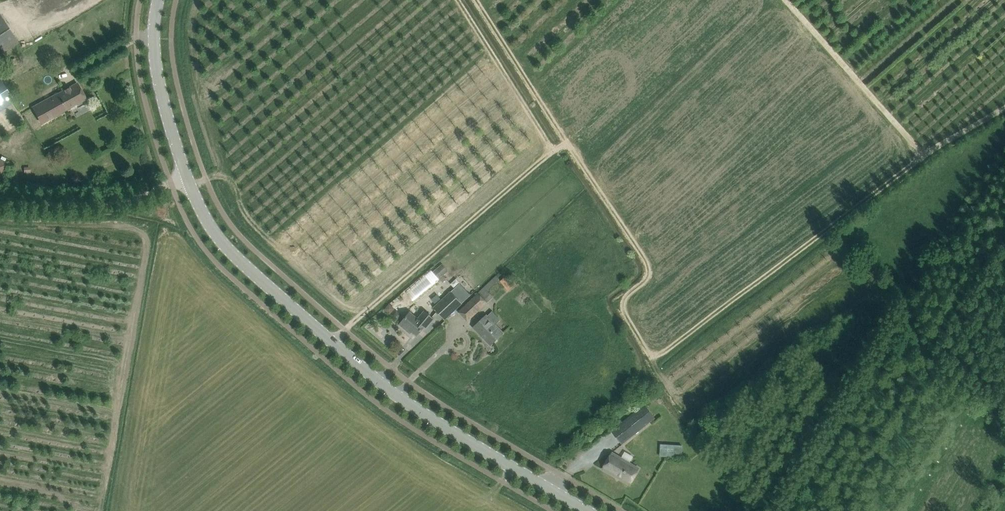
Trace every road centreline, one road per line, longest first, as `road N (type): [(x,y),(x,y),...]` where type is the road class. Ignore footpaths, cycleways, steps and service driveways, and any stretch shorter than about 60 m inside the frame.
road 1 (track): [(309,344),(564,130),(645,247),(643,267),(620,291),(653,351),(920,146),(1004,97)]
road 2 (secondary): [(589,510),(389,389),(328,326),(222,242),(186,178)]
road 3 (track): [(920,146),(788,0)]
road 4 (unclassified): [(186,178),(79,202),(0,195)]
road 5 (secondary): [(186,178),(157,66),(157,0)]
road 6 (track): [(460,0),(551,141)]
road 7 (track): [(564,130),(480,0)]

